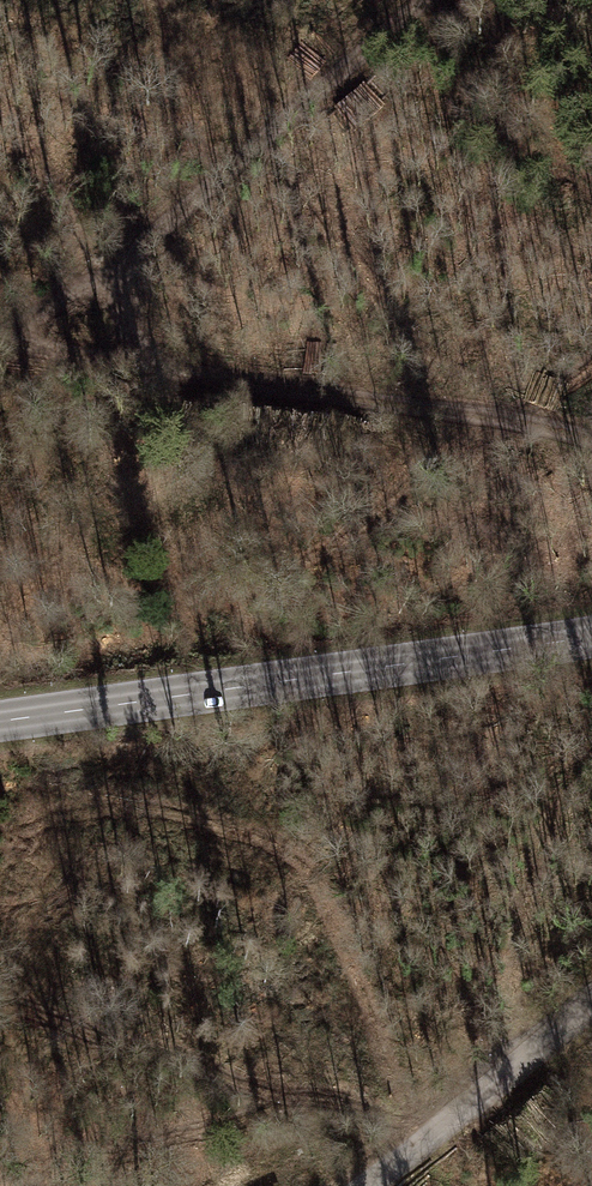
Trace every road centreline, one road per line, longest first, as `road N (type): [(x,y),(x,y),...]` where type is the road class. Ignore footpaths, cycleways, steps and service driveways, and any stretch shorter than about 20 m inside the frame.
road 1 (track): [(591,455),(460,418),(0,339)]
road 2 (secondary): [(591,633),(0,721)]
road 3 (track): [(122,358),(114,275),(425,0)]
road 4 (unclassified): [(591,1001),(374,1185)]
road 5 (track): [(114,275),(0,337)]

